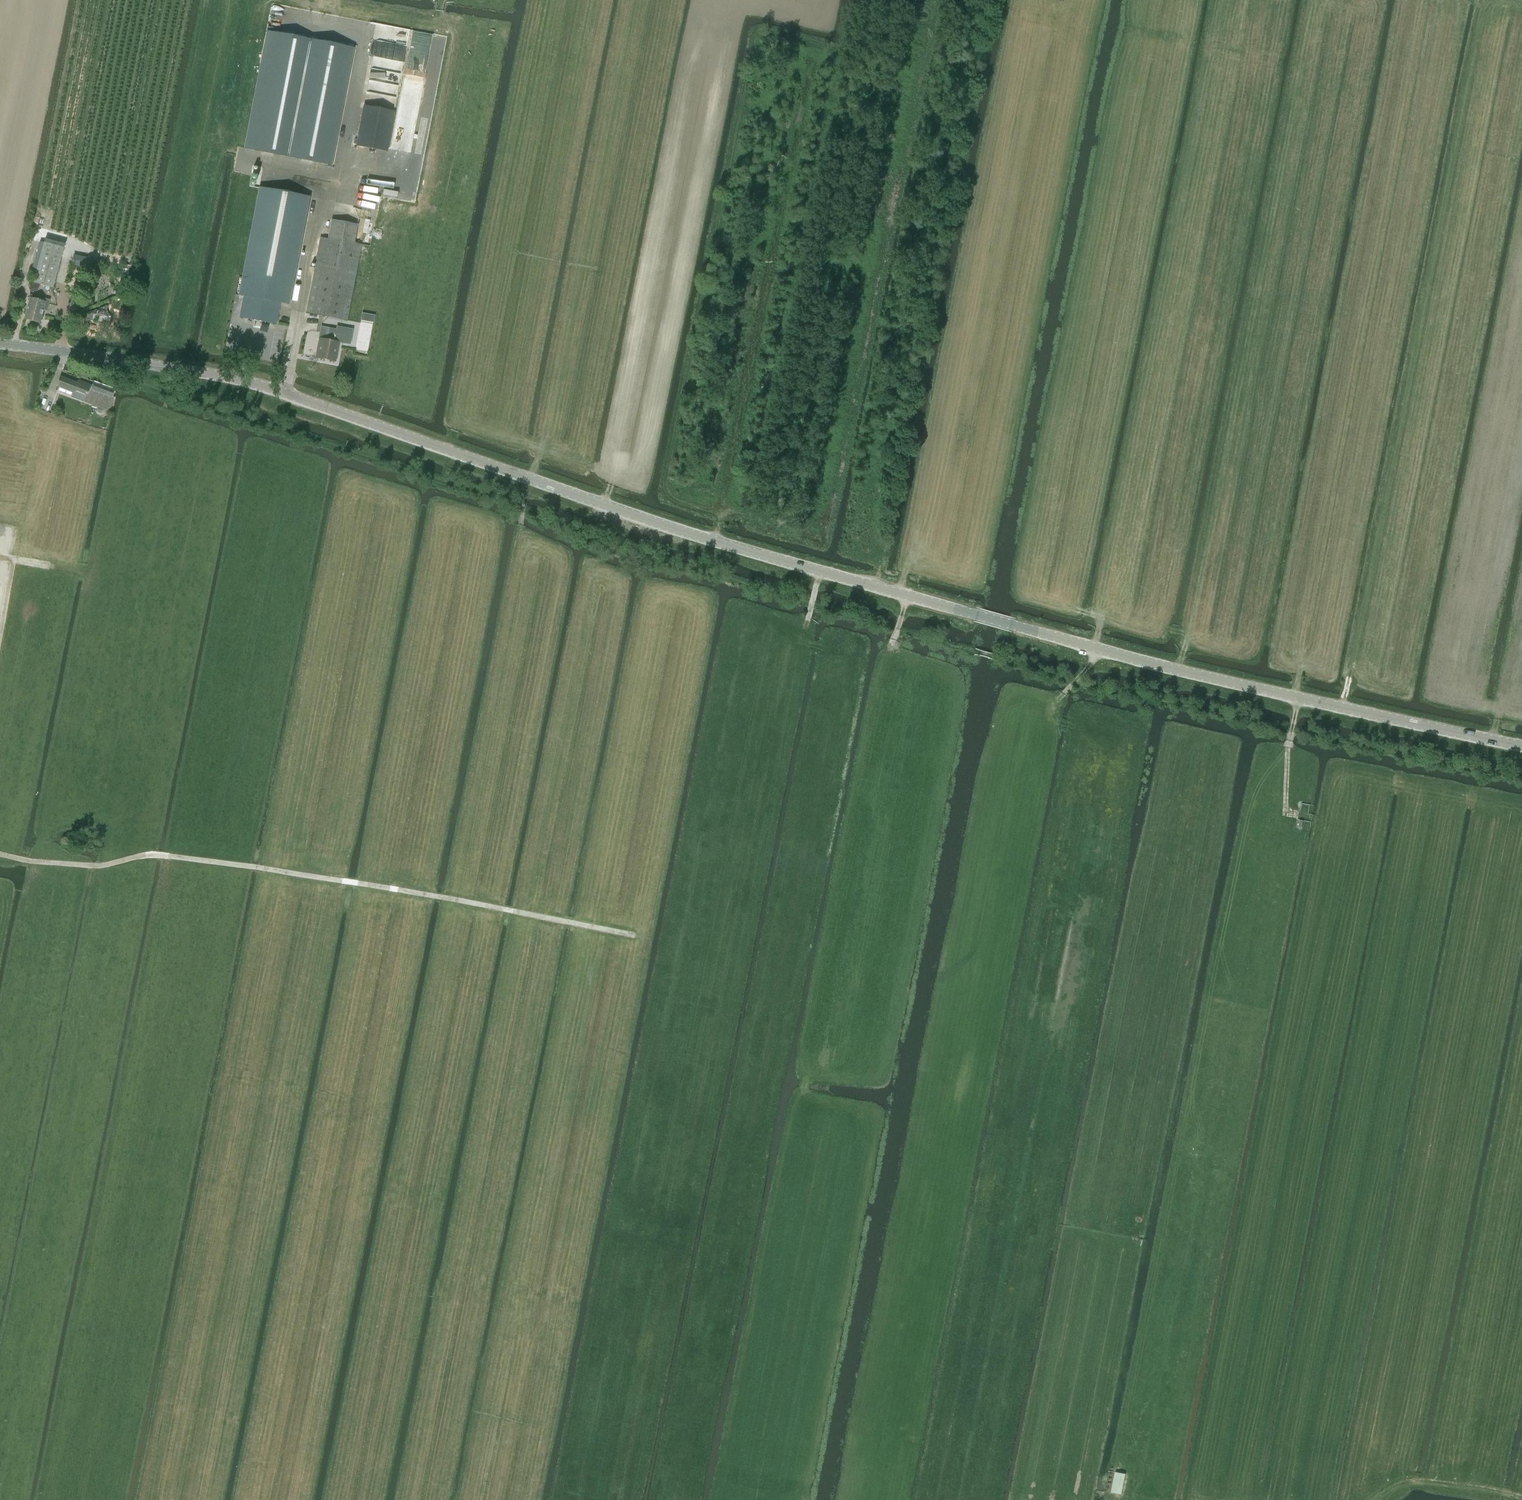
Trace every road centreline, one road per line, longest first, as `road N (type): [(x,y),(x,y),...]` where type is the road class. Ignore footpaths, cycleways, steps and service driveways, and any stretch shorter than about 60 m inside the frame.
road 1 (tertiary): [(1521,746),(1186,673),(745,551),(291,396),(160,367),(0,346)]

